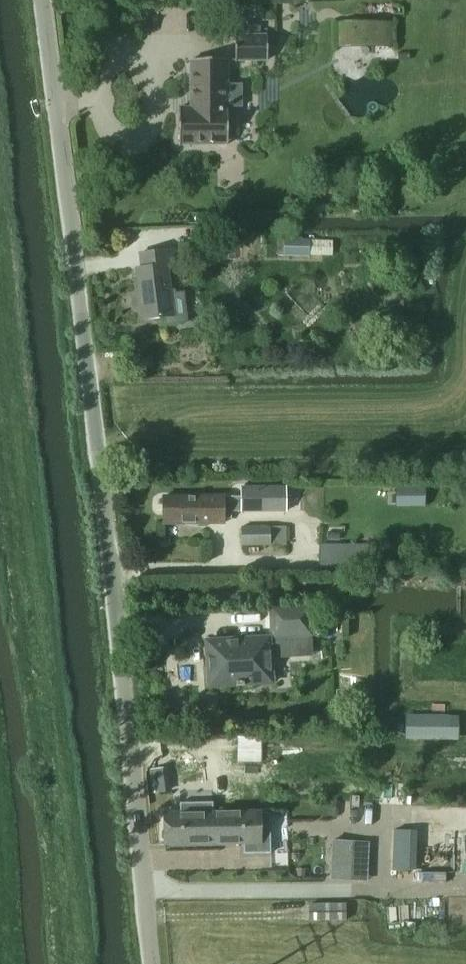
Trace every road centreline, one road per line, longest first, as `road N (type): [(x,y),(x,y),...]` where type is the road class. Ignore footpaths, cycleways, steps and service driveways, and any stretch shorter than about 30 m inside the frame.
road 1 (tertiary): [(151,963),(41,0)]

